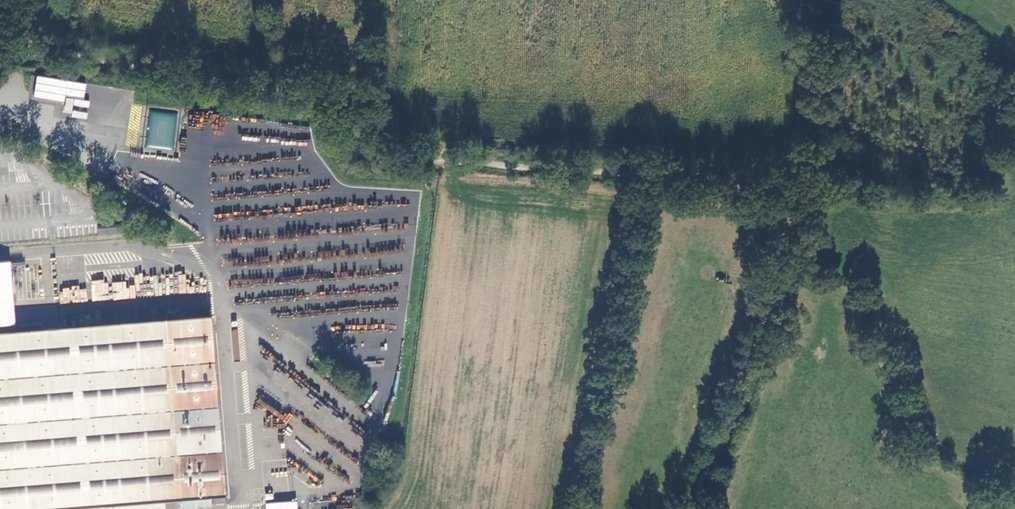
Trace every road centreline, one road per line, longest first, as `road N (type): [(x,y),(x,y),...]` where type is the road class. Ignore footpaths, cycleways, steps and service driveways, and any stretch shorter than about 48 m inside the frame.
road 1 (track): [(0,61),(15,56),(349,95),(364,154),(794,192)]
road 2 (track): [(684,508),(760,341),(794,192)]

